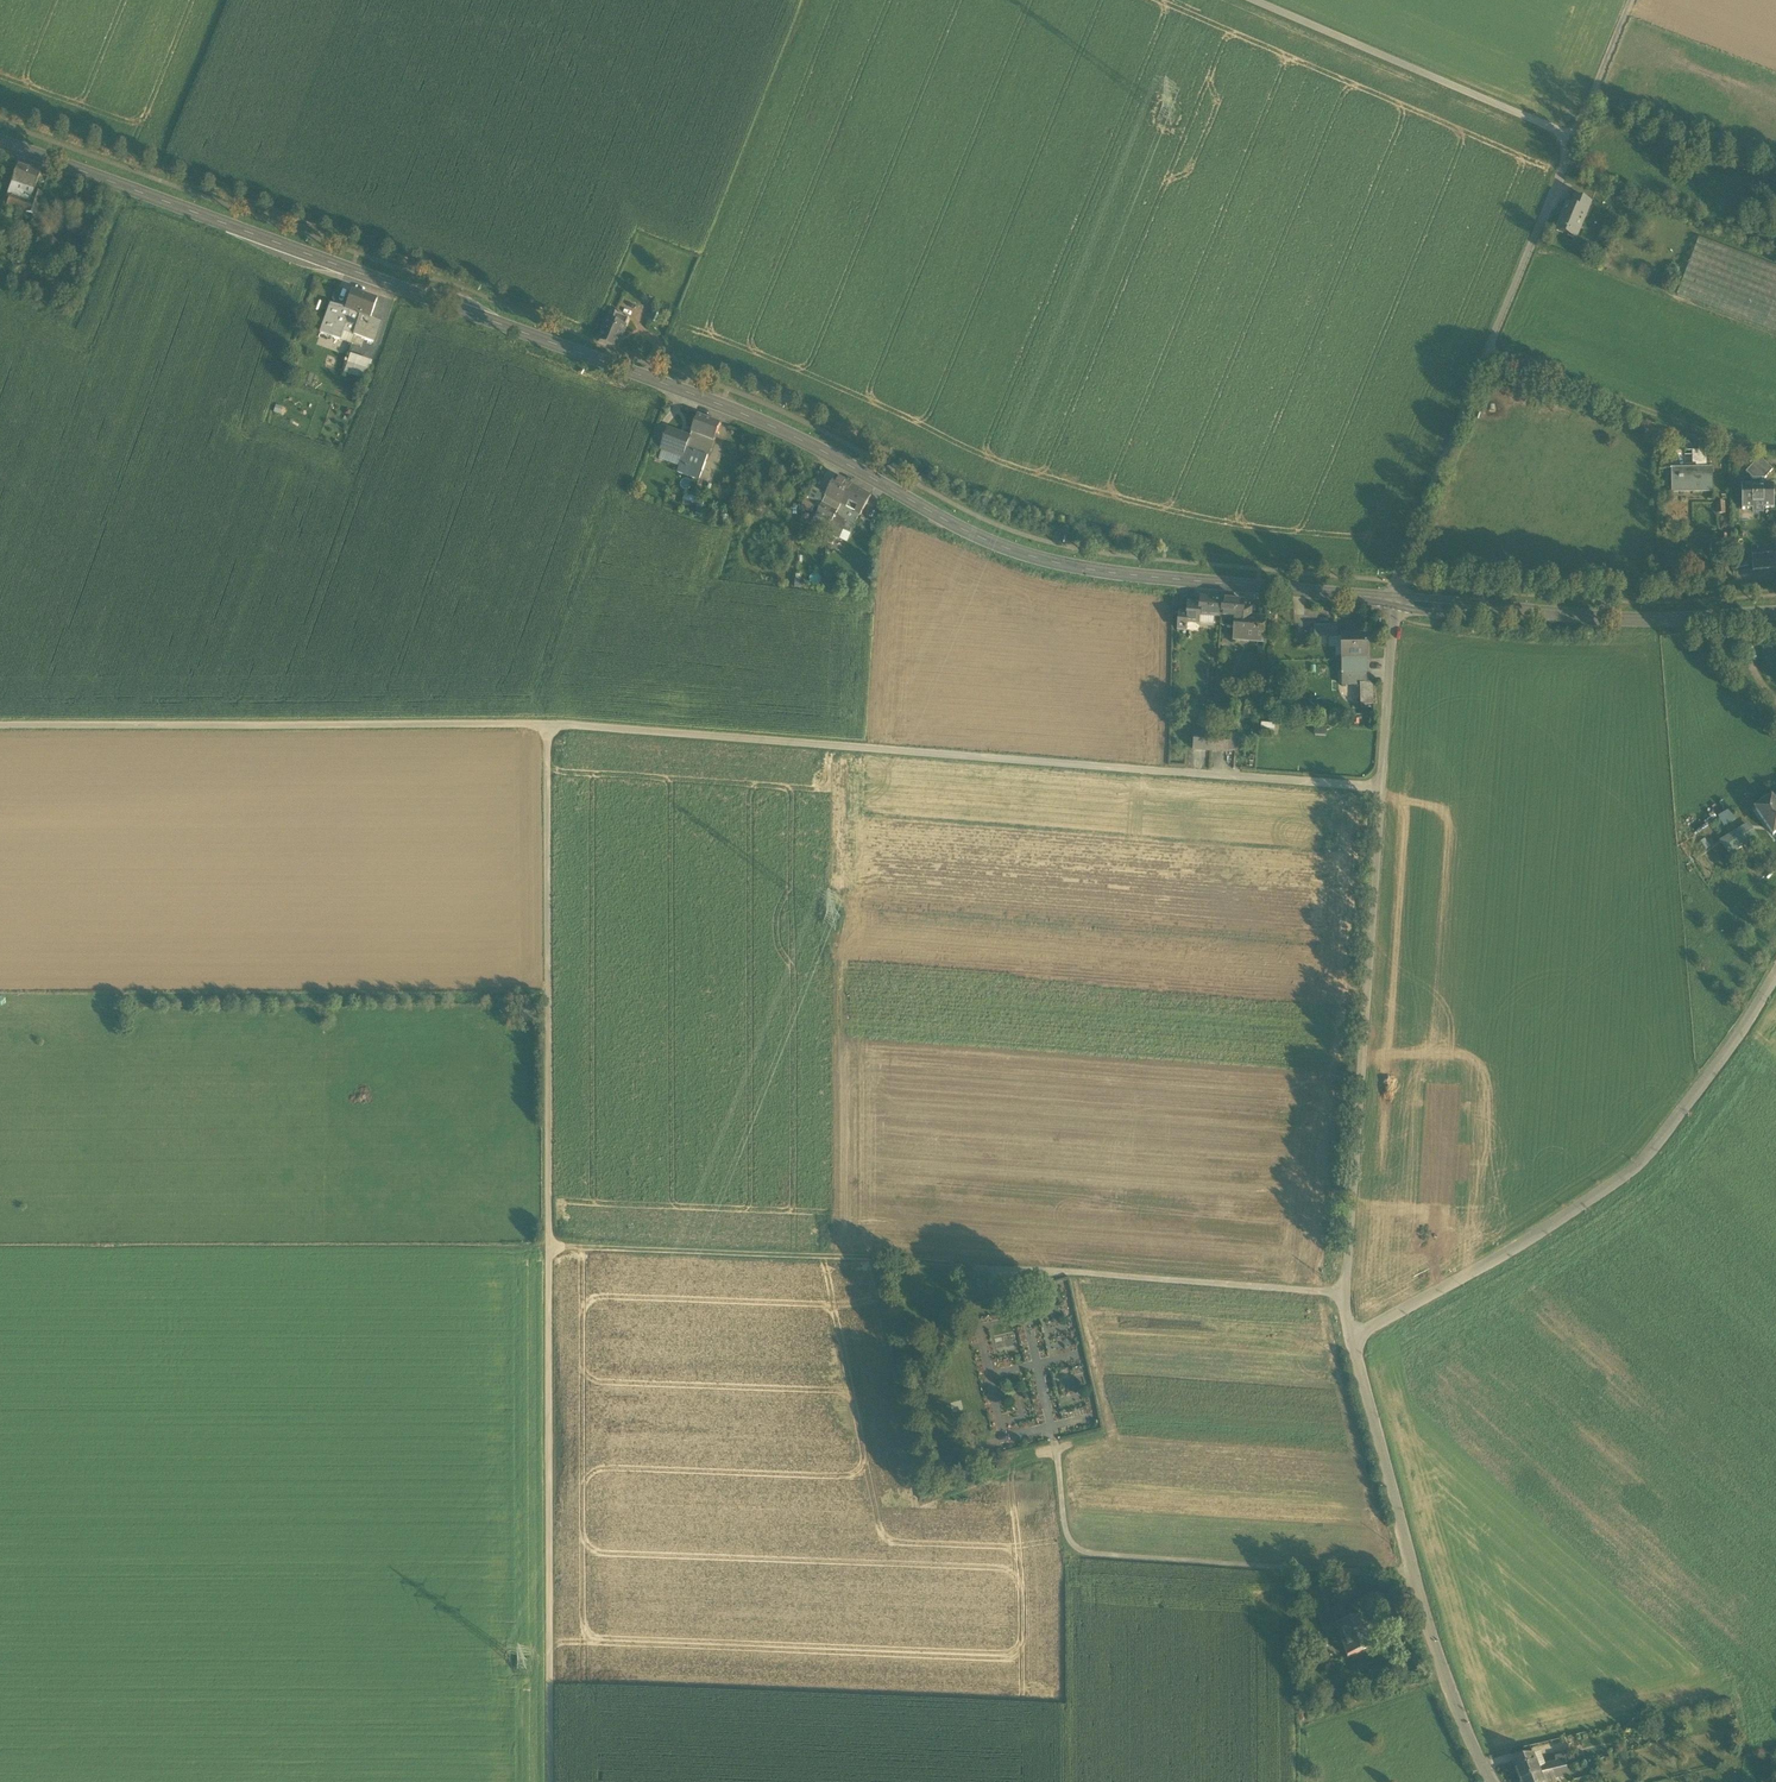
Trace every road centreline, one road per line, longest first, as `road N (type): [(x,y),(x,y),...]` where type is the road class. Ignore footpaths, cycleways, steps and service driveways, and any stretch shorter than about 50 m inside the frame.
road 1 (secondary): [(1395,601),(1116,574),(1001,546),(761,422),(0,142)]
road 2 (track): [(551,1781),(548,725)]
road 3 (unclassified): [(1395,601),(1576,139),(1252,0)]
road 4 (track): [(1381,787),(548,725)]
road 5 (residential): [(1395,601),(1346,1293)]
road 6 (residential): [(1775,972),(1640,1166),(1350,1342)]
road 7 (track): [(548,725),(0,724)]
road 8 (residential): [(1350,1342),(1429,1634),(1463,1730),(1492,1781)]
road 9 (track): [(1416,1576),(1084,1551),(1066,1530),(1057,1453)]
road 10 (track): [(975,1265),(549,1244)]
road 11 (secondary): [(1775,614),(1610,621),(1395,601)]
road 12 (unclassified): [(1346,1293),(975,1265)]
road 13 (track): [(1488,351),(1731,444),(1775,447)]
road 14 (track): [(1576,139),(1633,0)]

